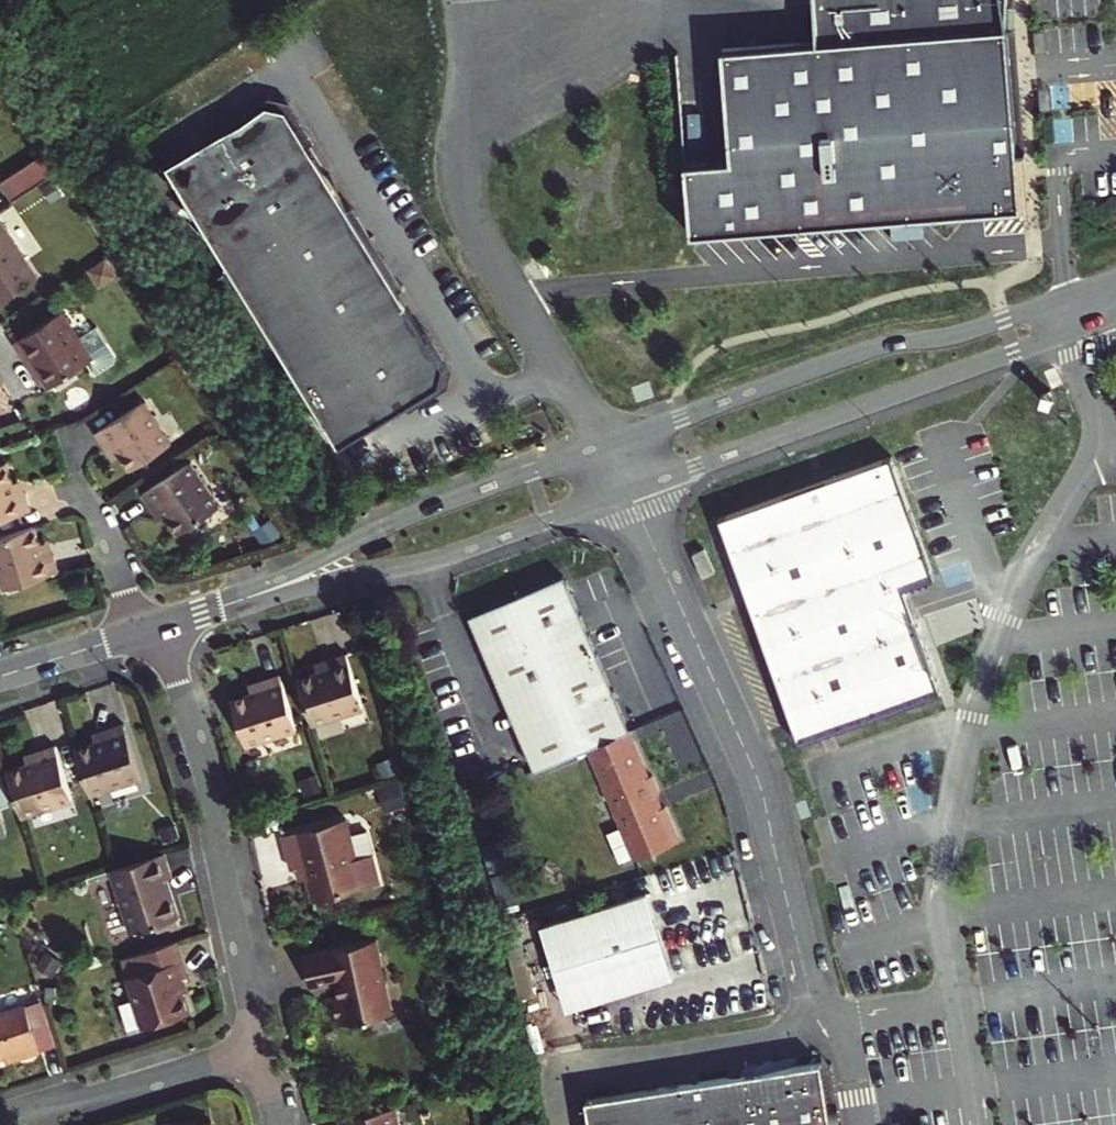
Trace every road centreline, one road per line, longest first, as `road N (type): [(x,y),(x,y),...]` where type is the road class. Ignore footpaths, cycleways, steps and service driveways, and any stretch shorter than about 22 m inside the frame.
road 1 (residential): [(1115,278),(963,334),(859,355),(520,475),(382,529),(202,616)]
road 2 (residential): [(202,616),(442,559),(1115,317)]
road 3 (residential): [(259,1044),(217,854),(211,788),(171,662),(146,633)]
road 4 (residential): [(0,1123),(259,1044)]
road 5 (residential): [(146,633),(73,486)]
road 6 (residential): [(0,679),(146,633)]

